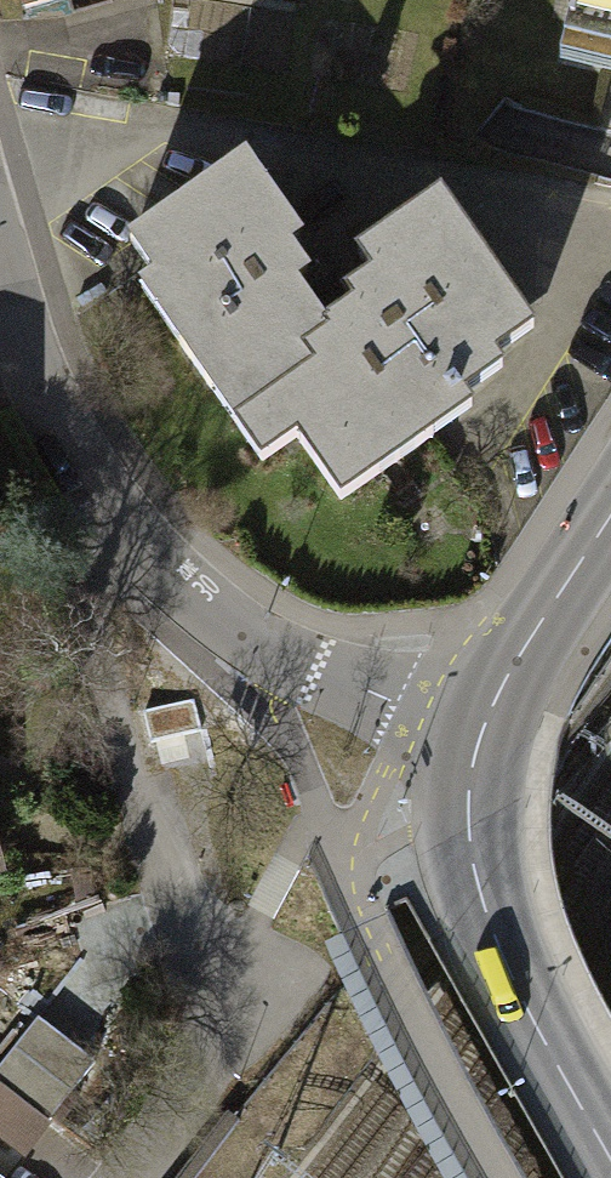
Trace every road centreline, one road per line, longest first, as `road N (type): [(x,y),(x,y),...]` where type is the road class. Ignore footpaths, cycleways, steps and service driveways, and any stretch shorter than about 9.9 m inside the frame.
road 1 (residential): [(0,265),(60,436),(152,564),(234,631),(290,663),(481,734)]
road 2 (tertiary): [(481,734),(469,799),(480,898),(526,1005),(610,1156)]
road 3 (residential): [(126,1177),(188,1098),(211,1040),(139,759)]
road 4 (tertiary): [(610,517),(499,691),(481,734)]

